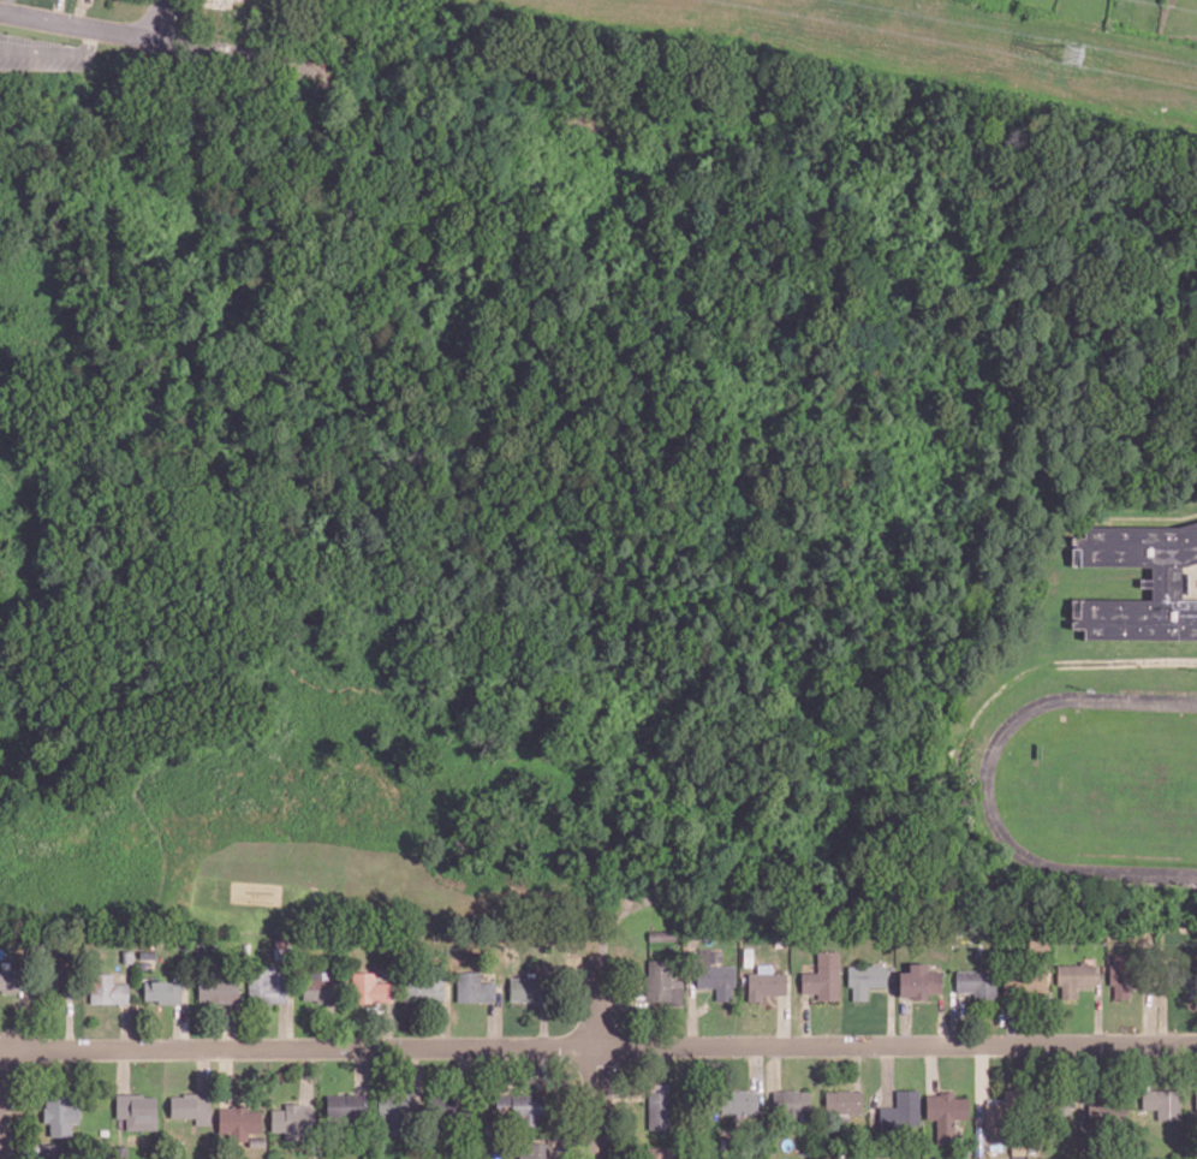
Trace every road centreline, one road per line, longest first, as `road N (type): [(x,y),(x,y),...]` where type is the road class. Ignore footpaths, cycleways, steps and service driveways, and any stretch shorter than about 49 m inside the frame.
road 1 (residential): [(1196,1046),(14,1051)]
road 2 (residential): [(0,7),(242,47)]
road 3 (residential): [(608,937),(598,980),(598,1158)]

